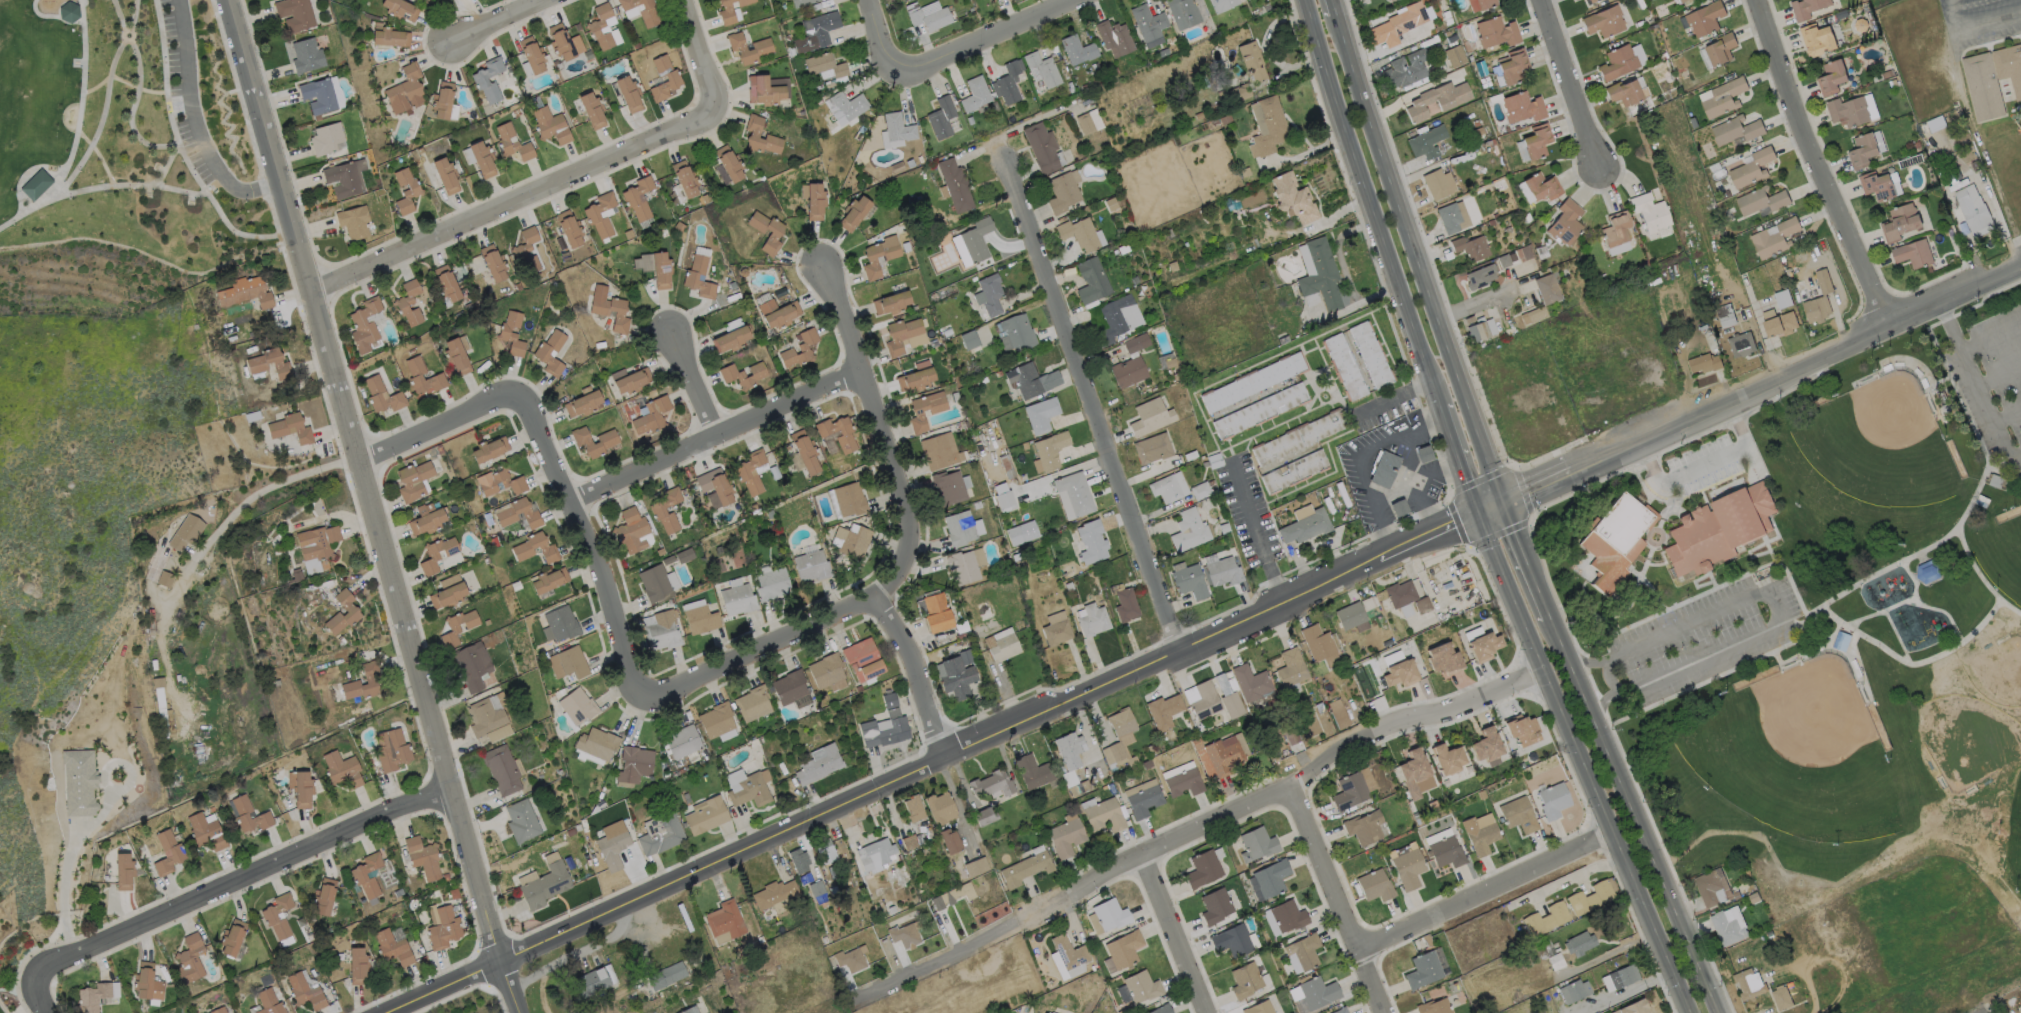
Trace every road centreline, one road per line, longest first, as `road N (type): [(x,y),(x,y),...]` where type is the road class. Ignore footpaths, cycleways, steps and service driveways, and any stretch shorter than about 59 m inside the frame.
road 1 (tertiary): [(2020,270),(388,1012)]
road 2 (tertiary): [(519,1012),(226,0)]
road 3 (residential): [(1180,652),(996,141)]
road 4 (primary): [(1478,514),(1686,1012)]
road 5 (primary): [(1506,504),(1336,13)]
road 6 (residential): [(37,978),(62,958),(448,789)]
road 7 (residential): [(716,108),(312,291)]
road 8 (primary): [(1719,1012),(1553,615)]
road 9 (primary): [(1304,0),(1441,406)]
road 10 (residential): [(875,601),(907,547),(896,465),(825,267)]
road 11 (residential): [(1755,0),(1799,126),(1892,327)]
road 12 (residential): [(518,393),(612,593),(643,694)]
road 13 (residential): [(572,500),(862,371)]
road 14 (residential): [(1543,672),(1406,720),(1292,785)]
road 15 (residential): [(1110,870),(862,992)]
road 16 (residential): [(1361,950),(1612,835)]
road 17 (residential): [(875,601),(660,694),(643,694)]
road 18 (residential): [(1292,785),(1387,1012)]
road 19 (residential): [(1110,870),(1292,785)]
road 20 (residential): [(898,68),(921,66),(1074,0)]
road 21 (residential): [(939,762),(910,652),(875,601)]
road 22 (residential): [(1543,0),(1600,164)]
road 23 (residential): [(361,464),(518,393)]
road 24 (residential): [(1145,854),(1210,1012)]
road 25 (primary): [(1553,615),(1506,504)]

